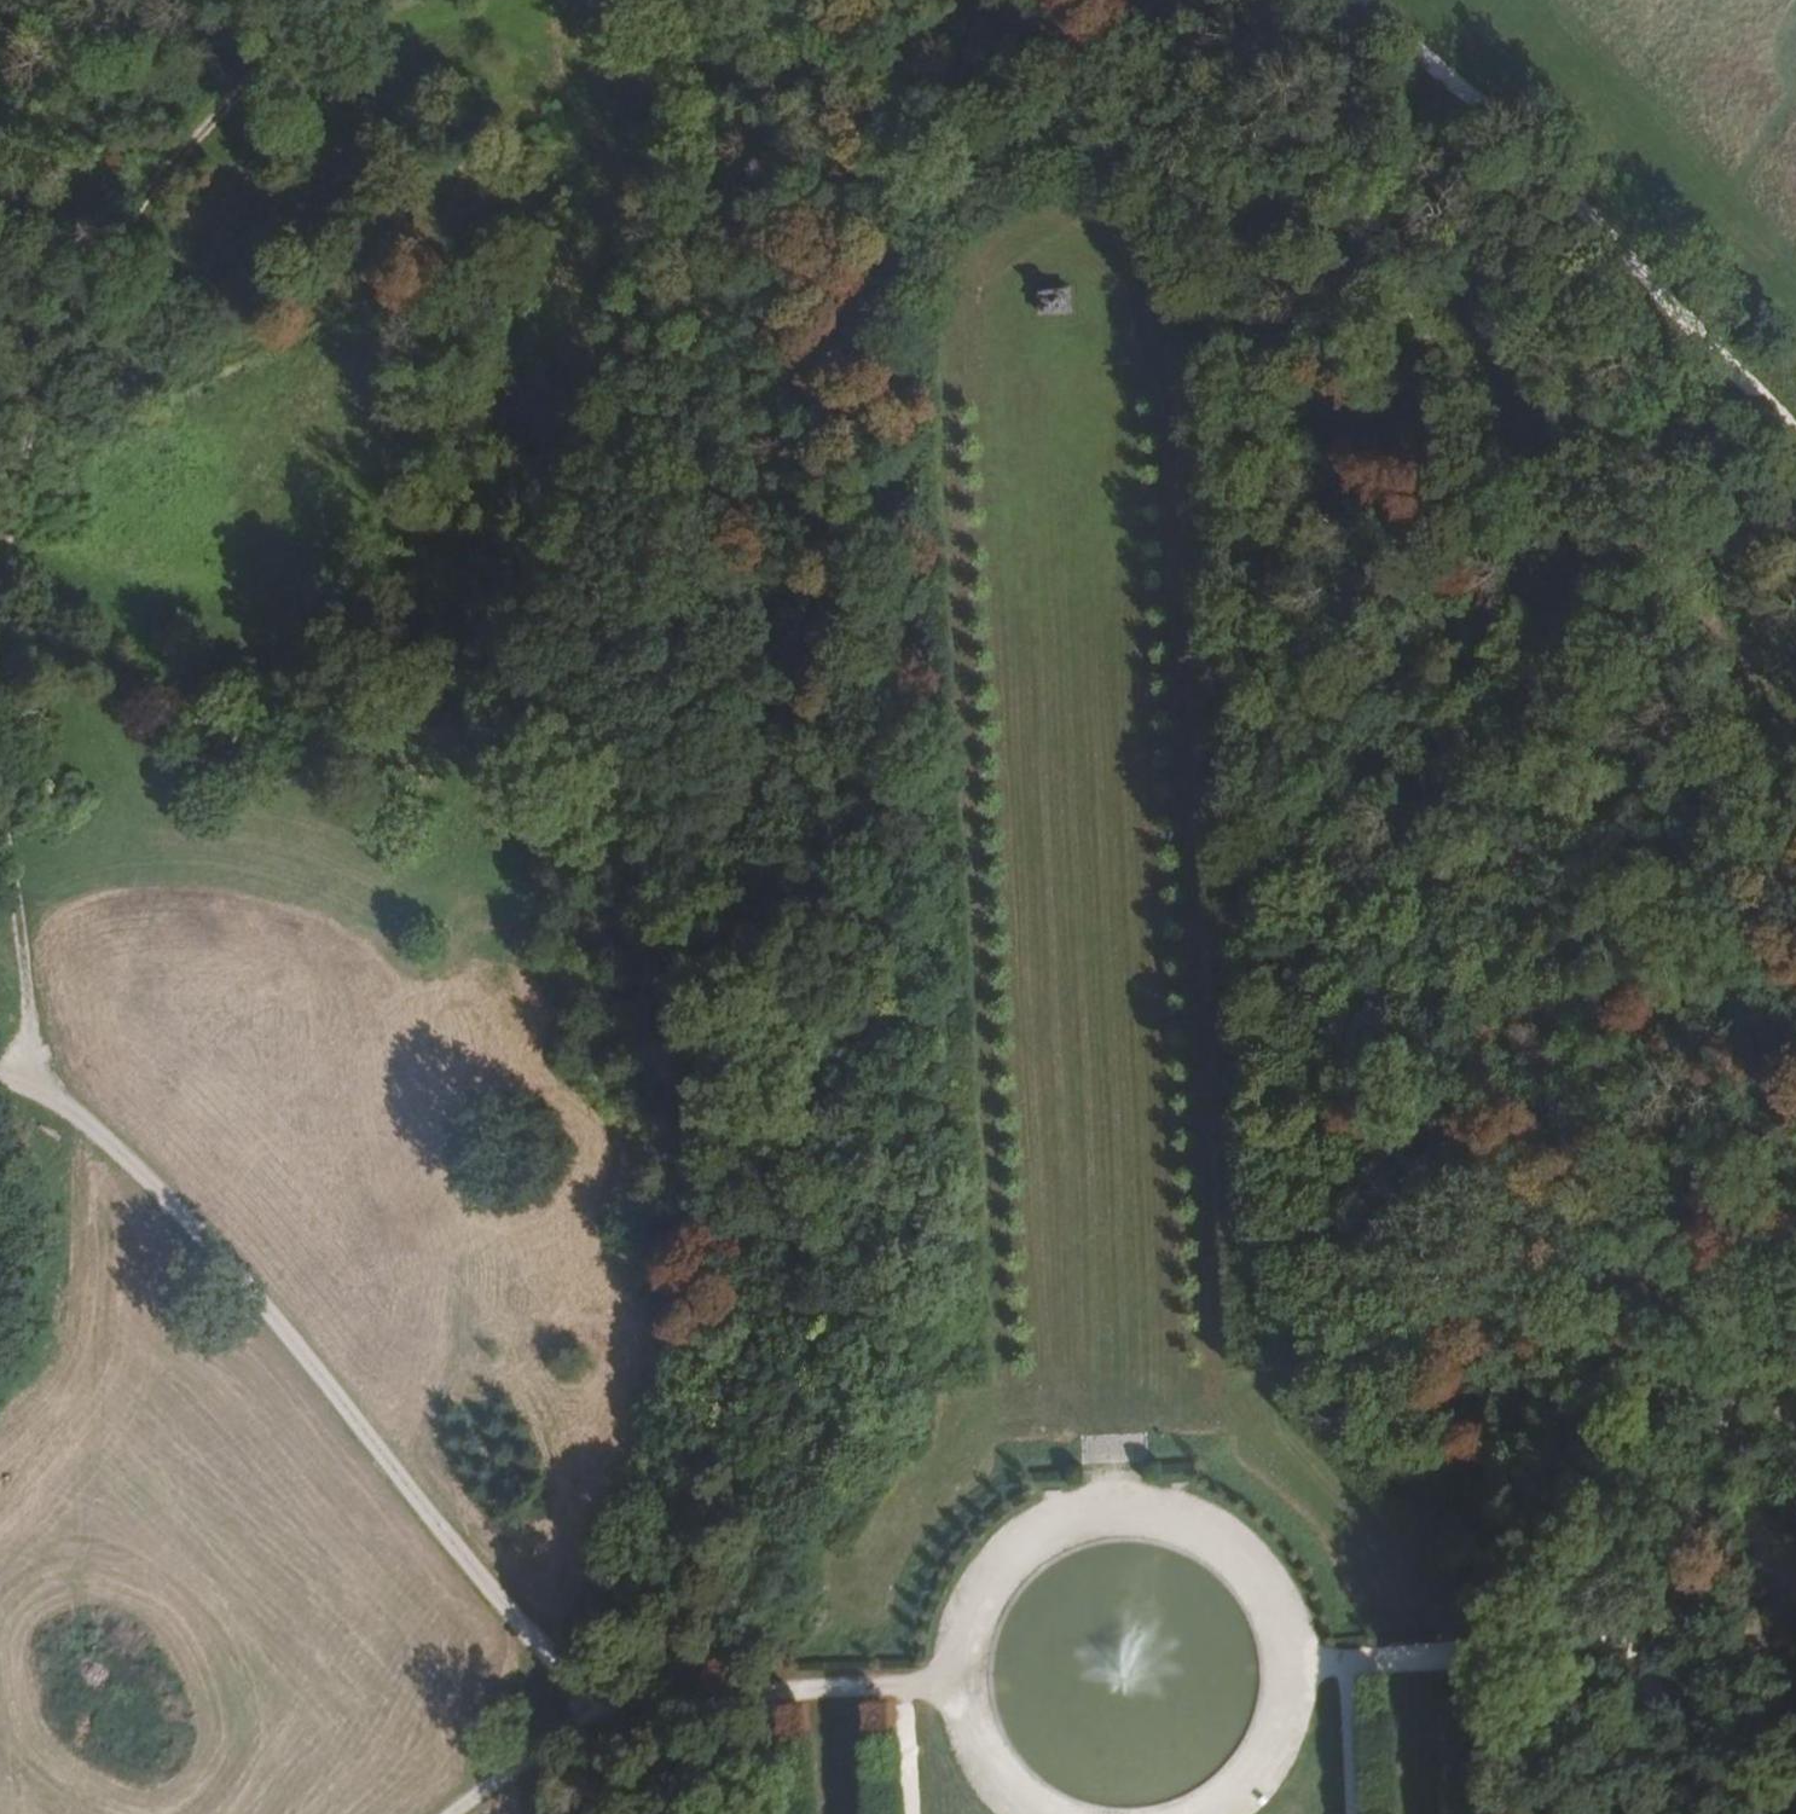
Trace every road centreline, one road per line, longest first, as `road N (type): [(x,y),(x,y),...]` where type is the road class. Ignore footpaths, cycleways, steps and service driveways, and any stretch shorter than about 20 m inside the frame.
road 1 (track): [(1795,417),(1631,274),(1345,0)]

